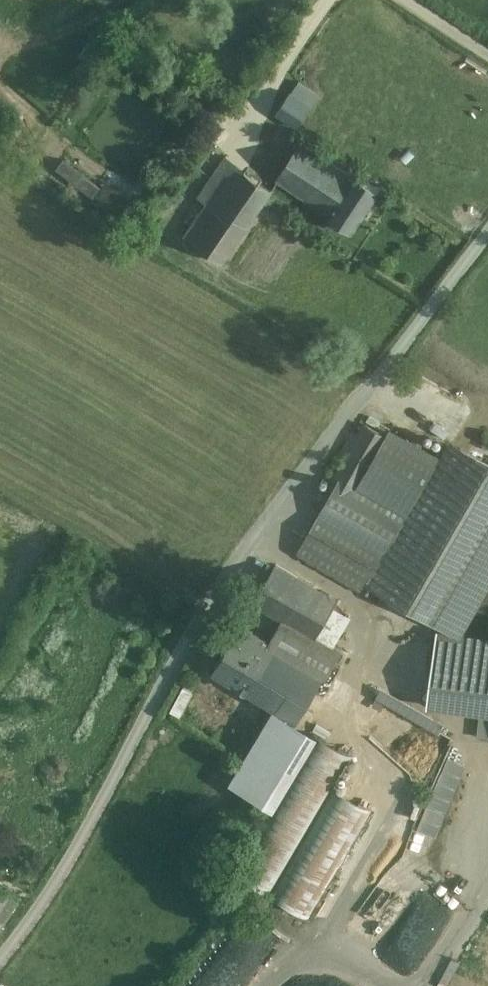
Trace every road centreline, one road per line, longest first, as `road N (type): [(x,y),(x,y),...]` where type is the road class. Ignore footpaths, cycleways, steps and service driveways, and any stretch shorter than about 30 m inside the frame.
road 1 (unclassified): [(0,962),(83,838),(204,616),(487,234)]

